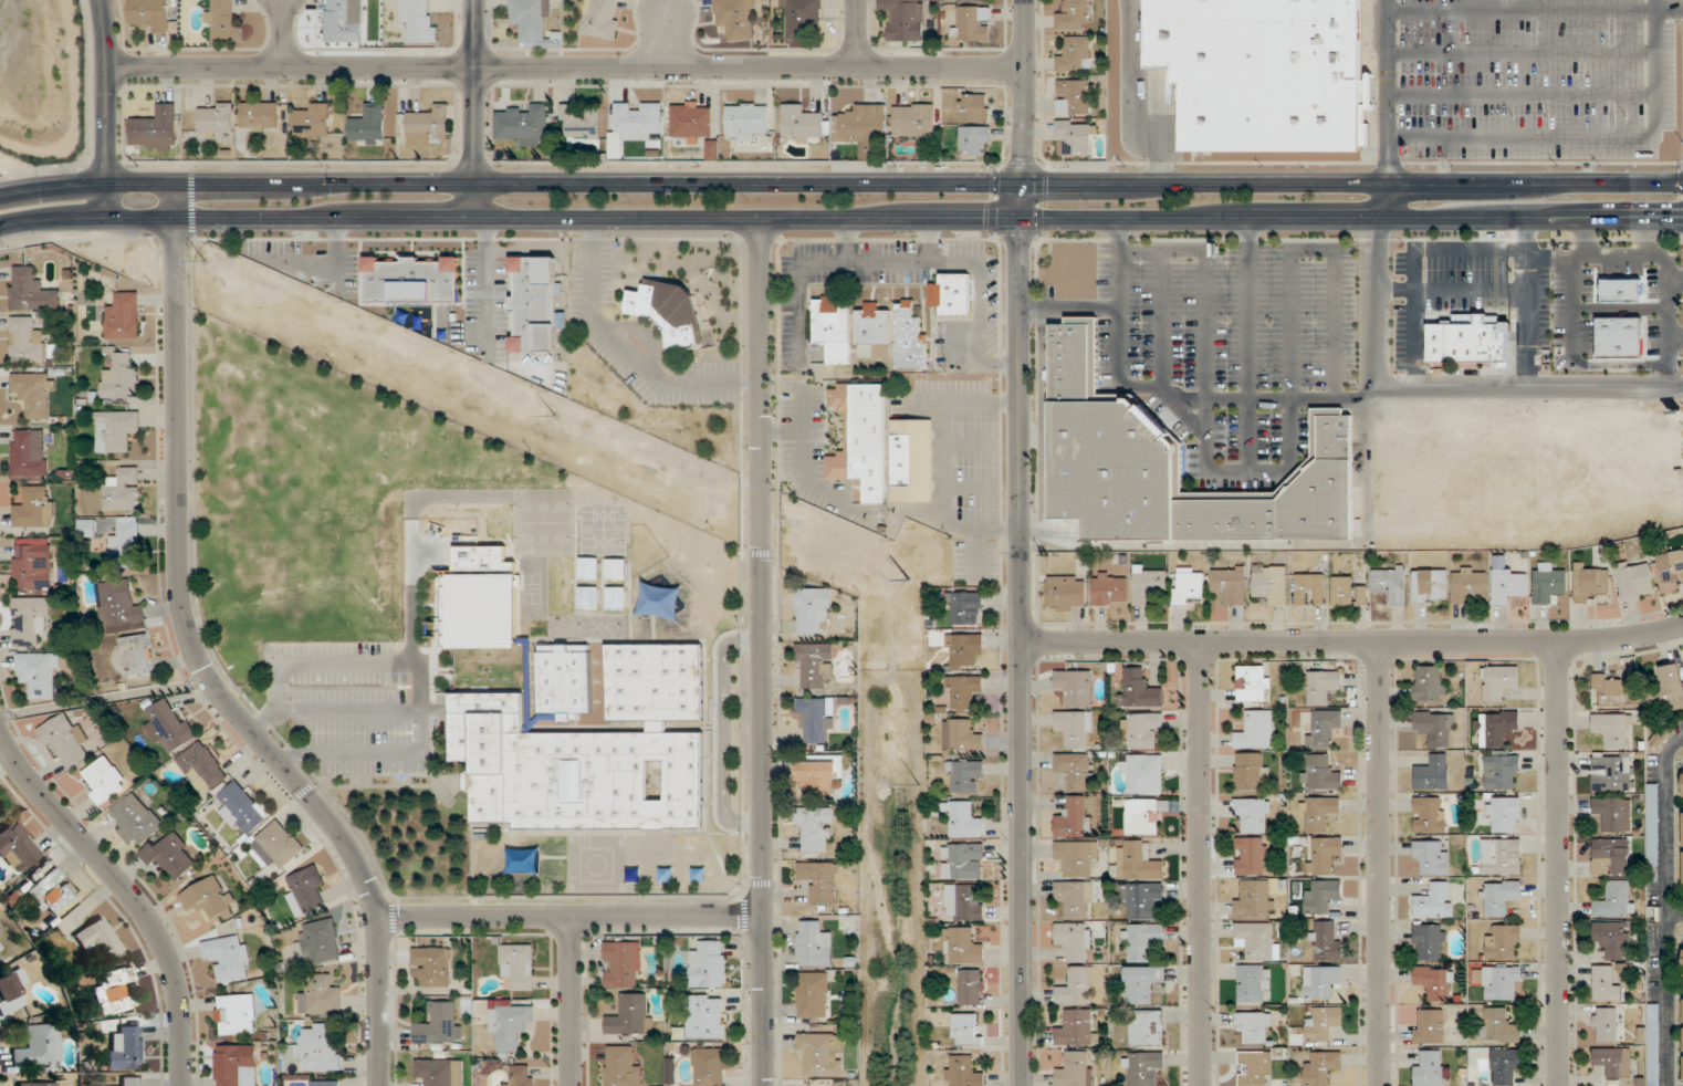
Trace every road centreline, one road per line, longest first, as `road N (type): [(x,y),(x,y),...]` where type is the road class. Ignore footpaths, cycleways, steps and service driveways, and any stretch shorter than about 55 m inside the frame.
road 1 (secondary): [(1682,181),(107,184),(0,194)]
road 2 (residential): [(1021,1085),(1025,0)]
road 3 (residential): [(381,1085),(377,918),(365,880),(324,814),(208,675),(185,624),(176,184)]
road 4 (secondary): [(761,219),(1682,219)]
road 5 (residential): [(107,66),(1024,69)]
road 6 (residential): [(761,219),(765,1085)]
road 7 (secondary): [(0,226),(107,216),(761,219)]
road 8 (residential): [(1682,626),(1558,641),(1021,643)]
road 9 (residential): [(1559,1085),(1558,641)]
road 10 (residential): [(1201,1085),(1200,641)]
road 11 (residential): [(1380,1085),(1378,643)]
road 12 (residential): [(181,1085),(180,1004),(165,949),(0,735)]
road 13 (residential): [(377,918),(764,916)]
road 14 (residential): [(474,217),(474,0)]
road 15 (residential): [(107,216),(101,0)]
road 16 (residential): [(572,1085),(571,917)]

